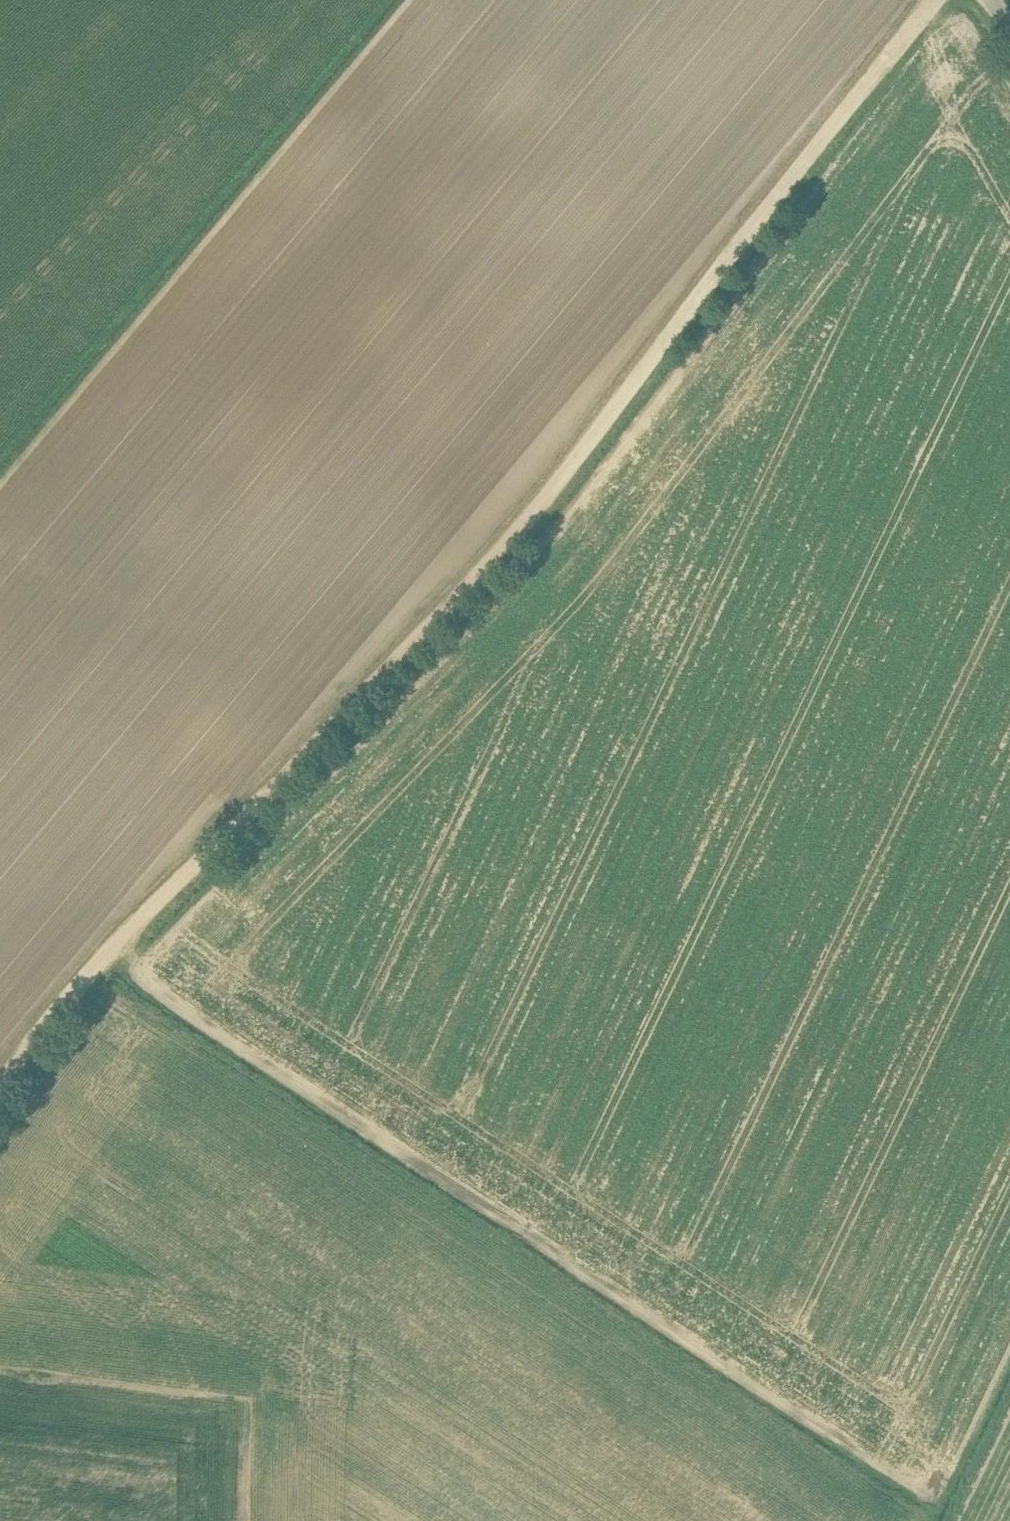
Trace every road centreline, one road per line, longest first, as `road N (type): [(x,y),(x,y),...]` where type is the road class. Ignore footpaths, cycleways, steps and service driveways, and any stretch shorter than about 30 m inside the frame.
road 1 (track): [(0,1087),(112,950),(433,625),(565,474),(930,0)]

